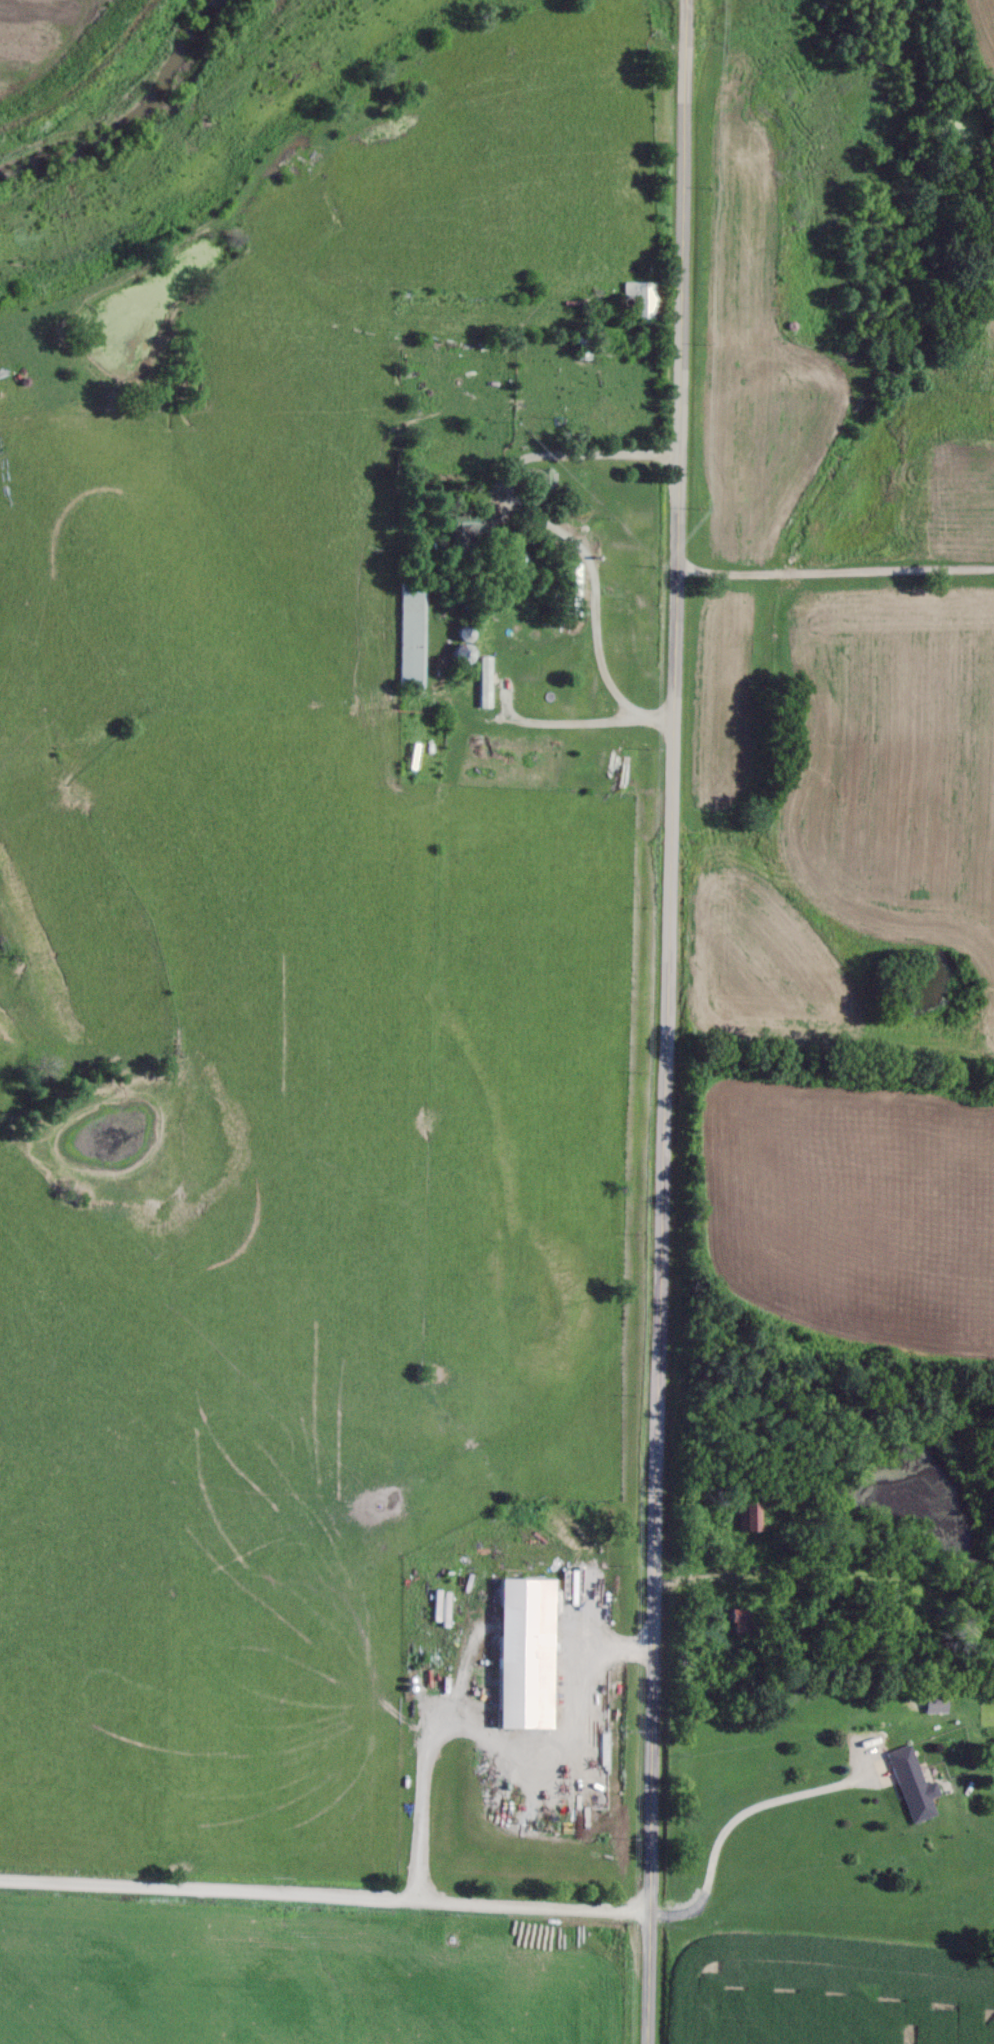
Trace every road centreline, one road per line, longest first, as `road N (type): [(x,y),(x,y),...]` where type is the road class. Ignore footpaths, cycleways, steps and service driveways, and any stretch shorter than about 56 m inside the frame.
road 1 (tertiary): [(642,2043),(659,1588),(687,0)]
road 2 (residential): [(0,1886),(642,1922)]

